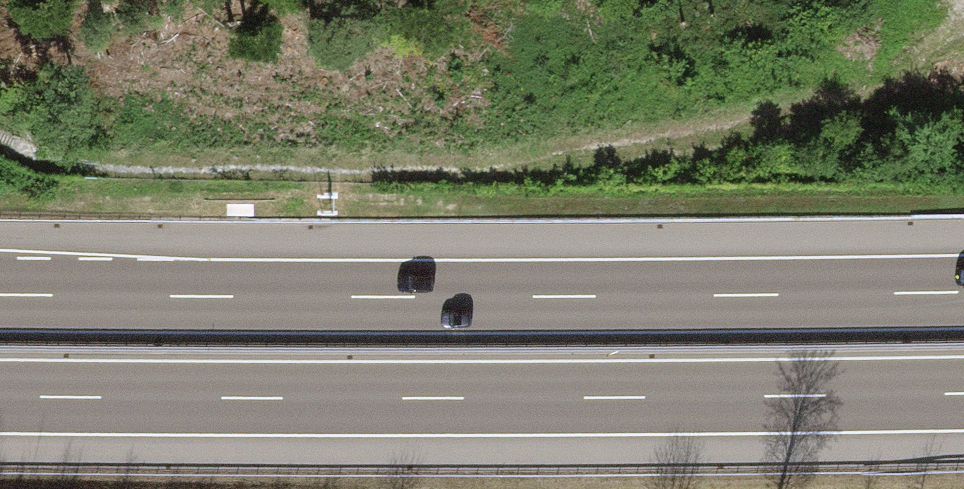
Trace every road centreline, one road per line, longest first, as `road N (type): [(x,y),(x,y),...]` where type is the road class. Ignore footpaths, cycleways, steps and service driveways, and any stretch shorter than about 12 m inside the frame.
road 1 (track): [(963,35),(869,83),(683,141),(379,175),(33,159),(0,136)]
road 2 (motorway): [(963,291),(0,295)]
road 3 (motorway): [(0,396),(963,393)]

